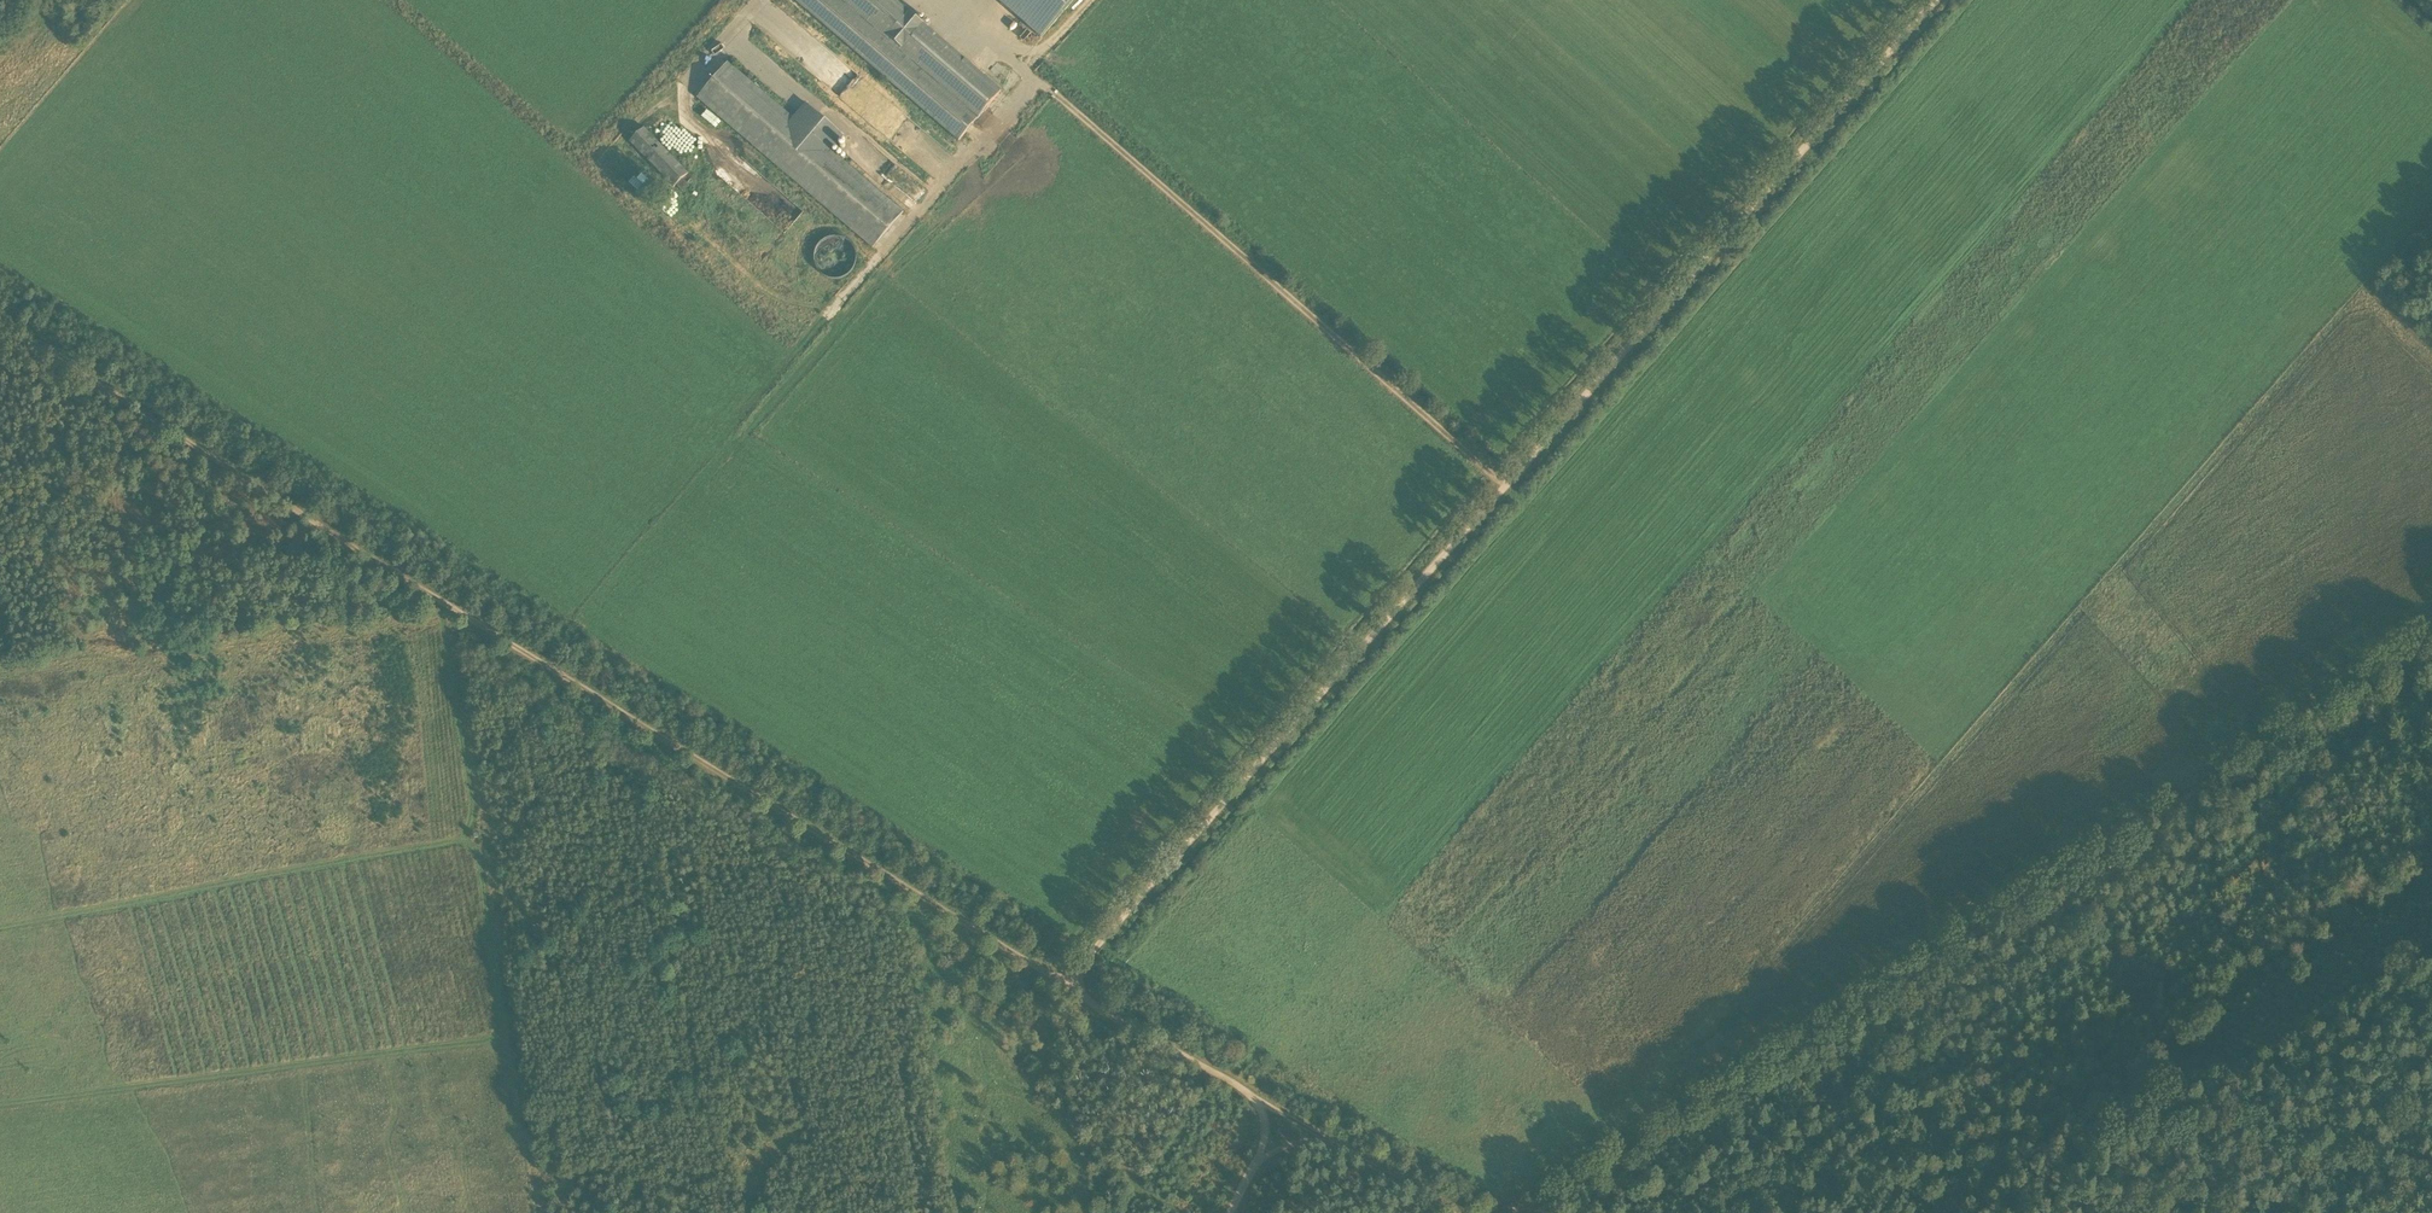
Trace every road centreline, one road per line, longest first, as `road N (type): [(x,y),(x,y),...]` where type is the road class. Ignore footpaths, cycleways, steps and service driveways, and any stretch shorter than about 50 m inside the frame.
road 1 (track): [(1081,986),(1505,488),(1940,0)]
road 2 (track): [(1081,986),(1059,984),(1025,964),(0,327)]
road 3 (track): [(2431,642),(1545,1212)]
road 4 (track): [(1505,488),(1031,74)]
road 5 (track): [(1267,1110),(1081,986)]
road 6 (track): [(1441,1212),(1324,1142)]

